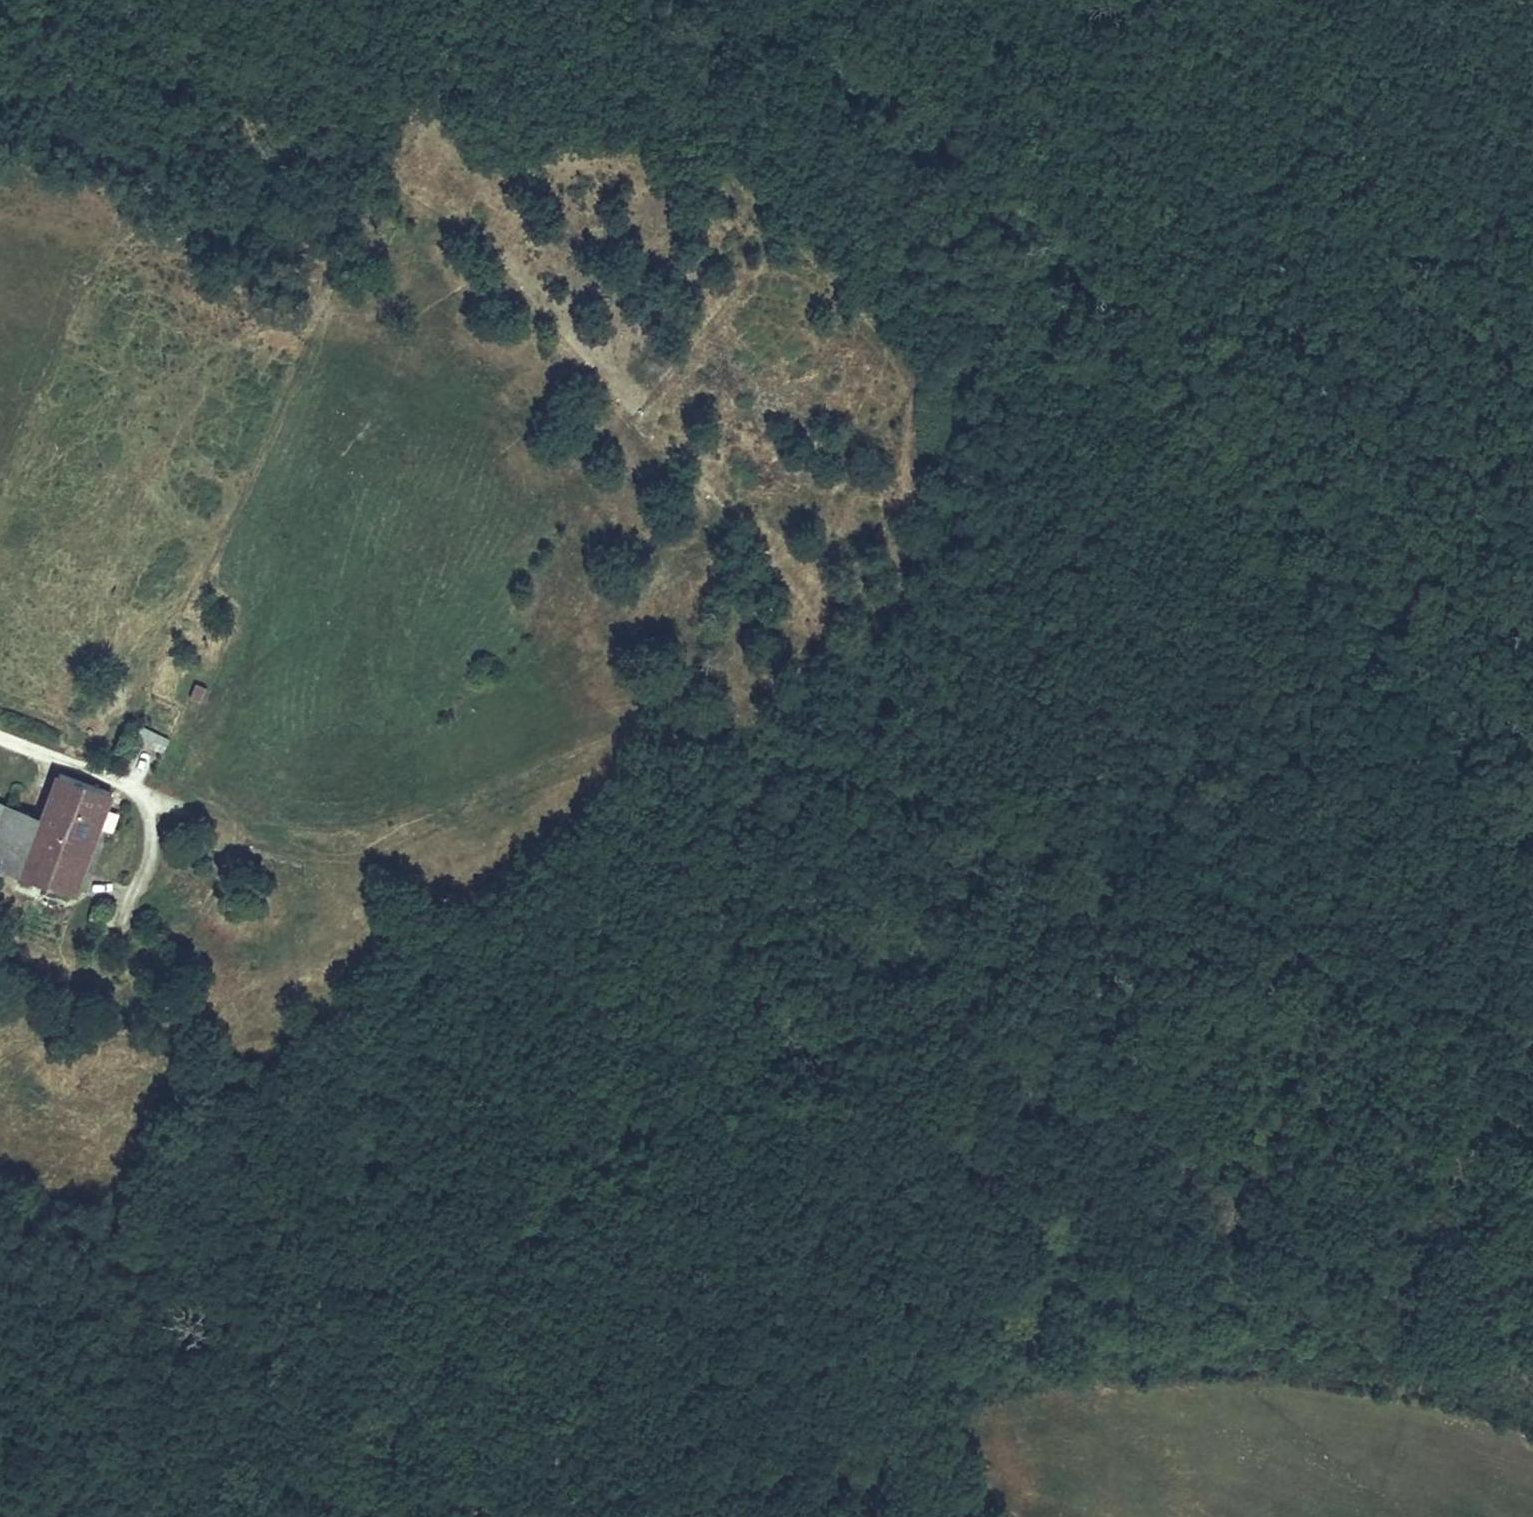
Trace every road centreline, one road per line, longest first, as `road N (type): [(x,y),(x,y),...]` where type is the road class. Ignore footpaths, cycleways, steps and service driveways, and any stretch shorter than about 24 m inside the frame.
road 1 (track): [(367,1516),(417,1377),(511,1239),(613,1142),(748,1068),(976,984),(1131,953),(1335,969),(1532,1010)]

